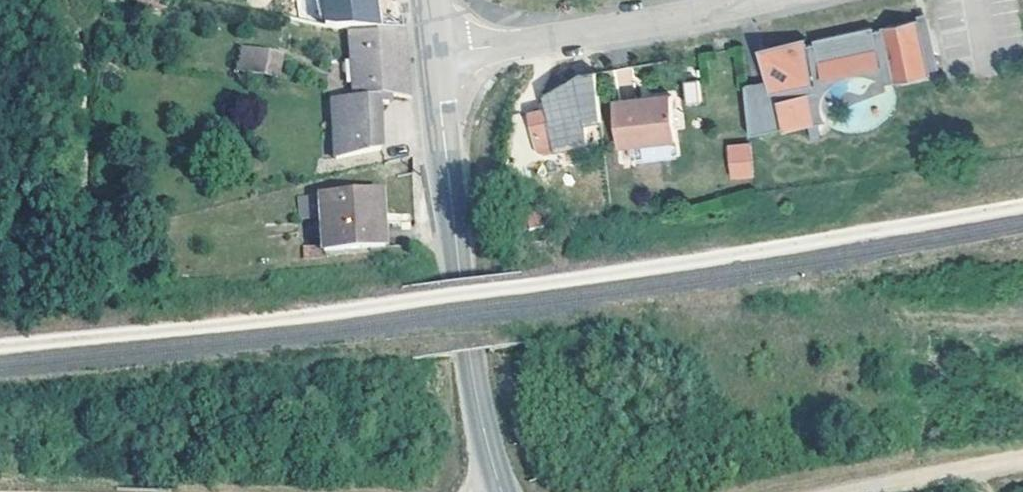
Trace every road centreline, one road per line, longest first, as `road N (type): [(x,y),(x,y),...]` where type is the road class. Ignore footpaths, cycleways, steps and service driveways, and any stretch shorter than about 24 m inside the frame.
road 1 (secondary): [(502,491),(471,354),(435,54)]
road 2 (residential): [(435,54),(748,0)]
road 3 (track): [(845,491),(1022,459)]

